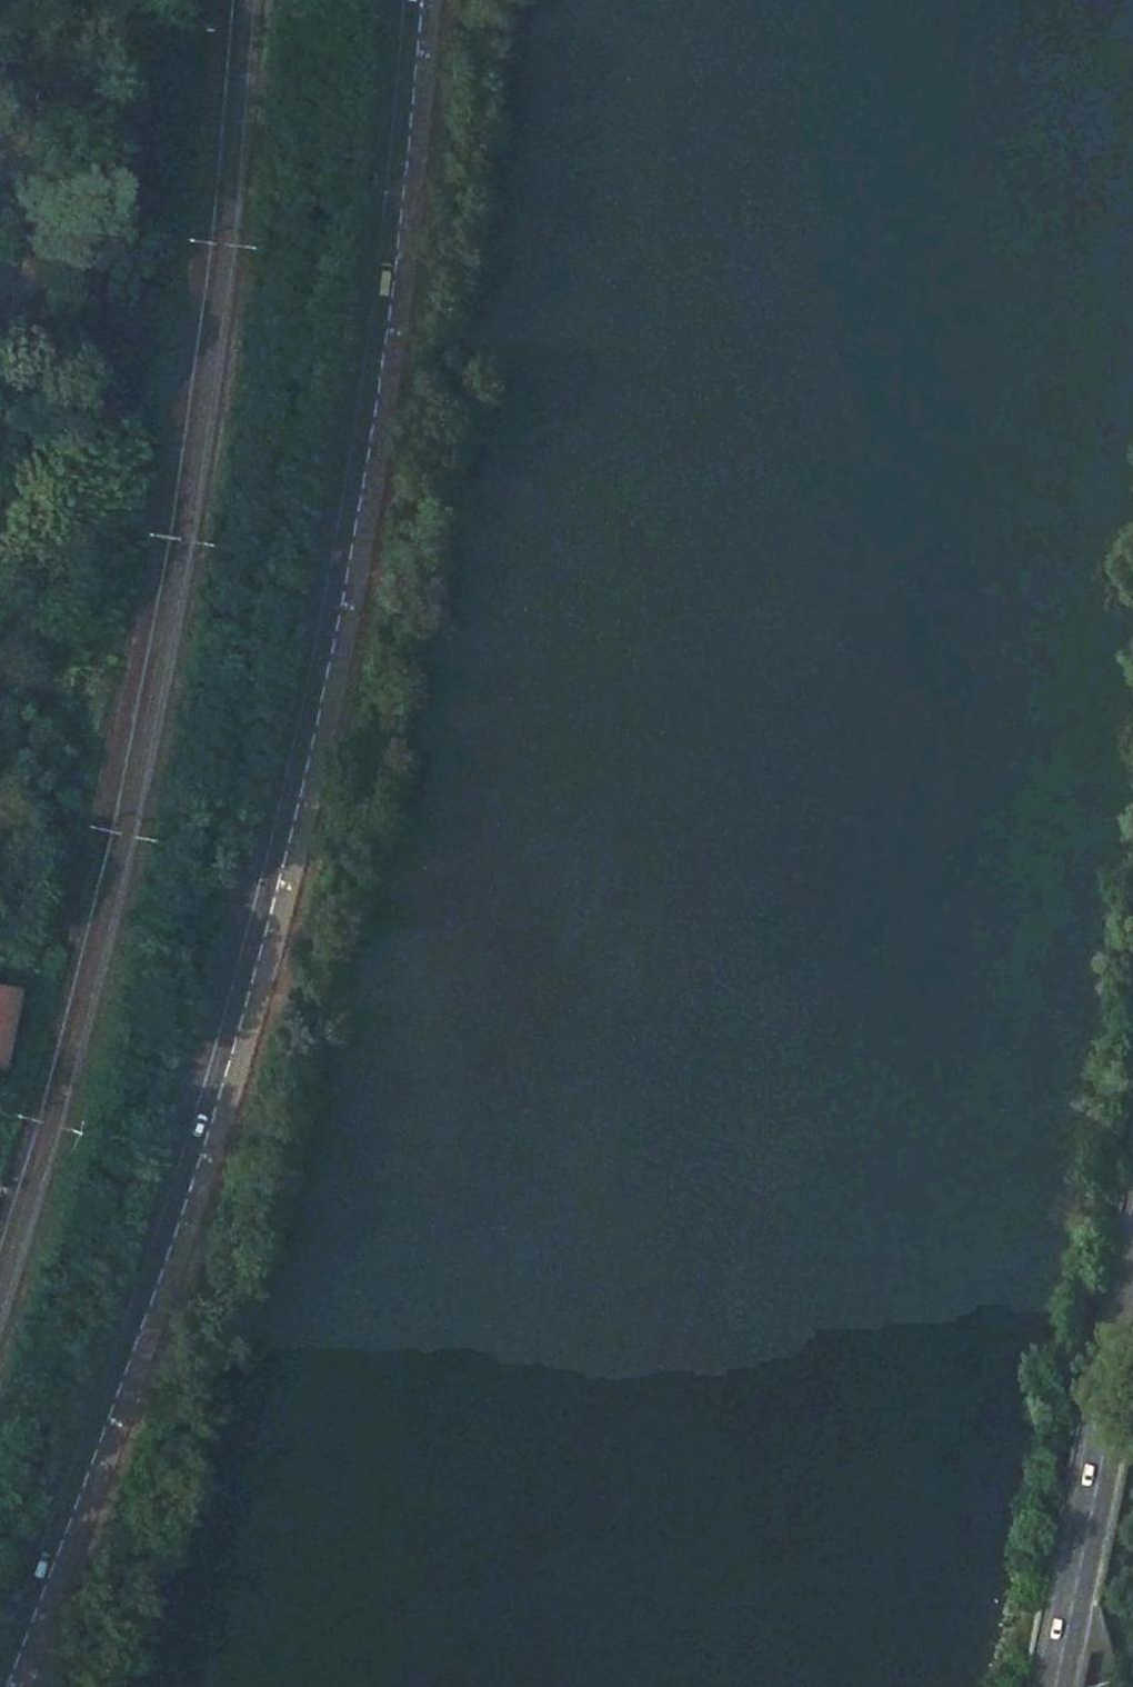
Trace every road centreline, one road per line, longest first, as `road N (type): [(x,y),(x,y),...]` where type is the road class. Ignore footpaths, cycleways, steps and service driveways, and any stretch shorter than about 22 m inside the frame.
road 1 (primary): [(403,0),(370,327),(324,604),(261,880),(185,1150),(0,1659)]
road 2 (primary): [(1132,1261),(1052,1686)]

